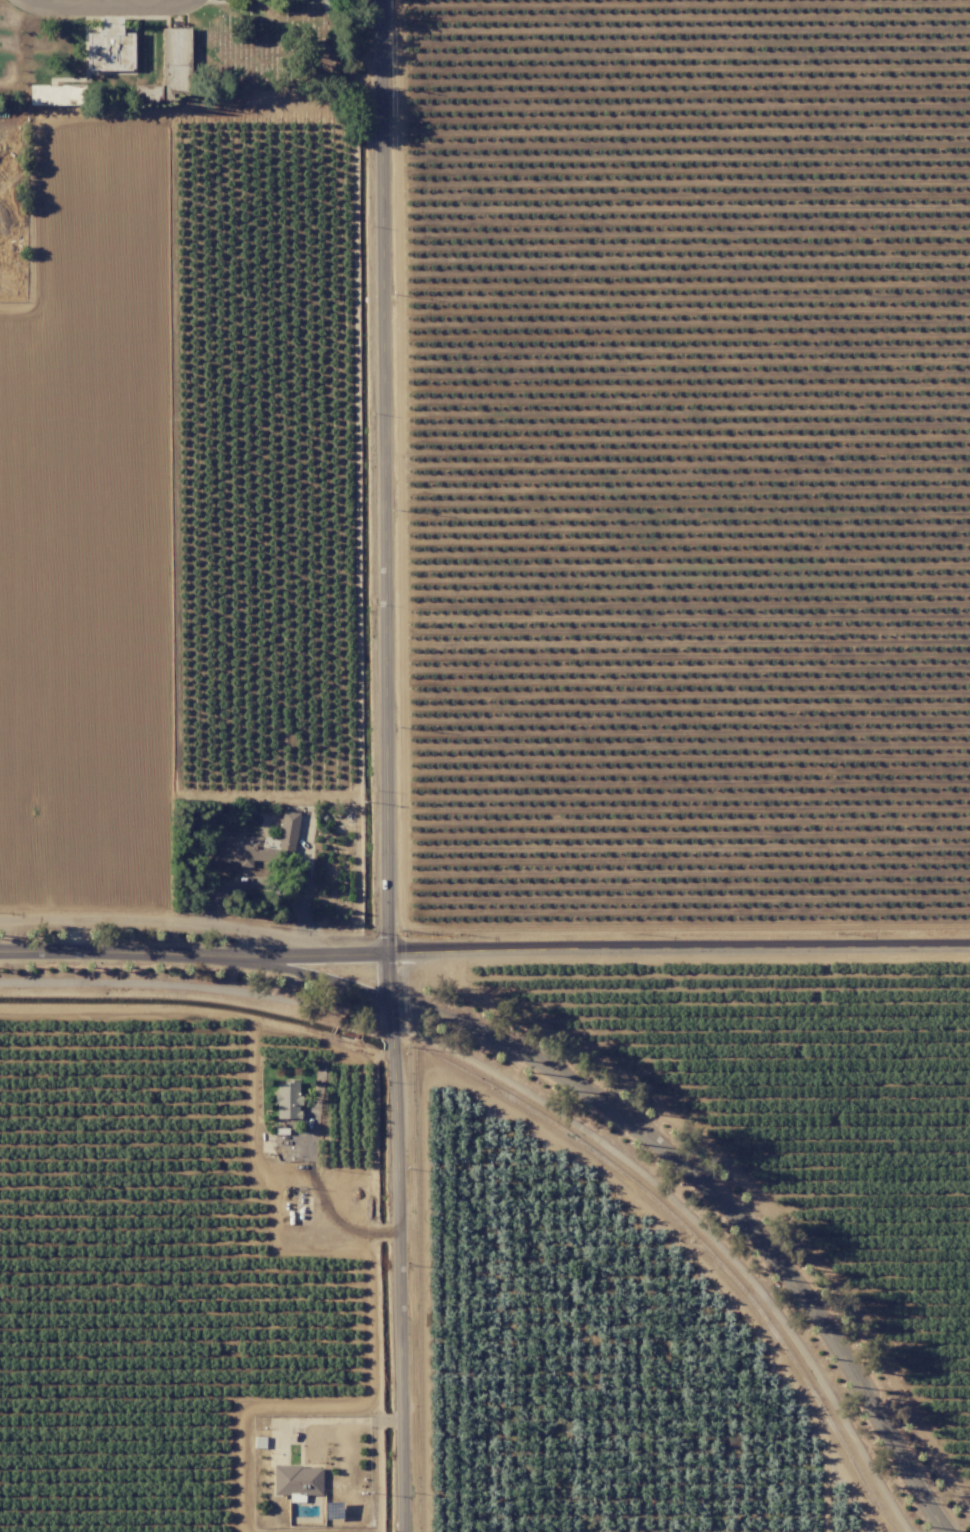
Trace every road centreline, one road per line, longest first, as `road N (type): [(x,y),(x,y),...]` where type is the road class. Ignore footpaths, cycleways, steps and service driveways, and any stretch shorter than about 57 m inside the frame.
road 1 (residential): [(378,0),(387,952)]
road 2 (residential): [(969,949),(387,952)]
road 3 (tertiary): [(946,1531),(848,1365),(760,1241),(615,1111)]
road 4 (residential): [(390,996),(401,1531)]
road 5 (tertiary): [(615,1111),(499,1040),(390,996)]
road 6 (tertiary): [(249,956),(0,956)]
road 7 (tertiary): [(249,956),(390,996)]
road 8 (residential): [(387,952),(249,956)]

